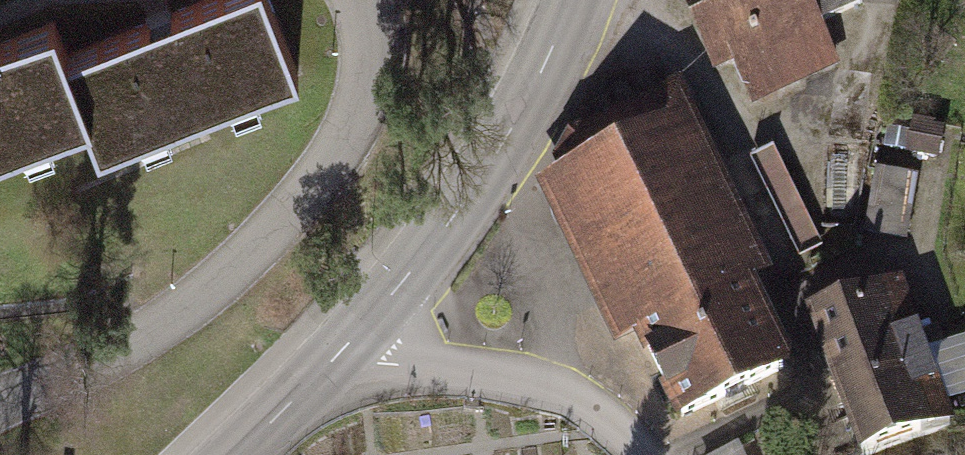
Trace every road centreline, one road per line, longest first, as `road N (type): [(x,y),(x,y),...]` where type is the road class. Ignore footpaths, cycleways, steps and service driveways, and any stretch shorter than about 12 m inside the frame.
road 1 (residential): [(0,407),(153,332),(281,224),(347,136),(369,64),(354,0)]
road 2 (tertiary): [(573,0),(531,100),(441,234),(344,347)]
road 3 (residential): [(639,454),(600,415),(558,389),(381,363),(344,347)]
road 4 (tertiary): [(344,347),(235,454)]

